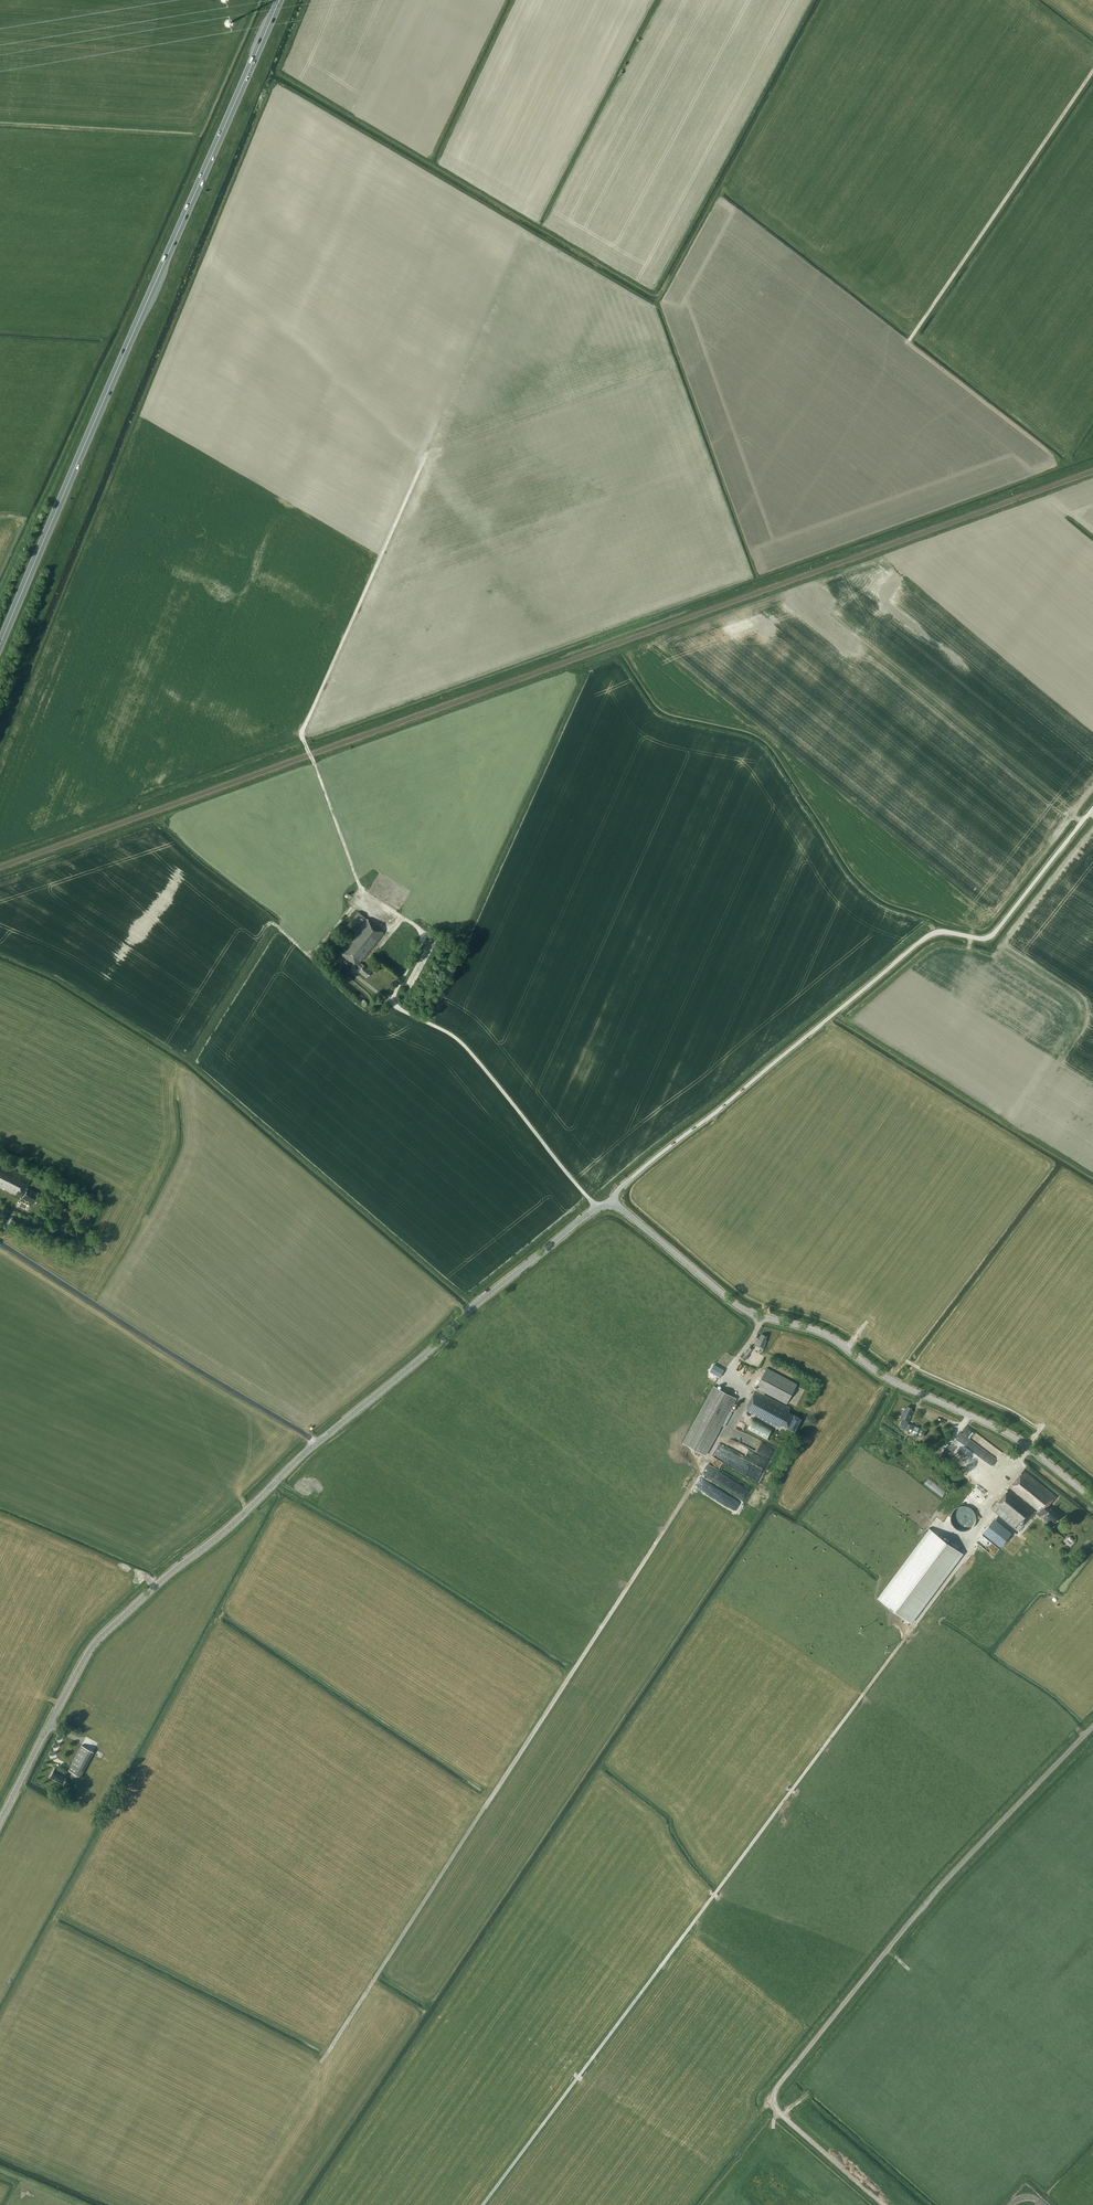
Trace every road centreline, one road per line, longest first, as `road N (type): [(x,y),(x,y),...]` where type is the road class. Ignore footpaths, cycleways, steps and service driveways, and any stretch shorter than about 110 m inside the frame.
road 1 (tertiary): [(0,1821),(98,1639),(472,1308),(611,1202),(750,1307),(831,1332),(901,1382),(1028,1444),(1092,1496)]
road 2 (trunk): [(0,645),(278,0)]
road 3 (track): [(1092,71),(910,339)]

